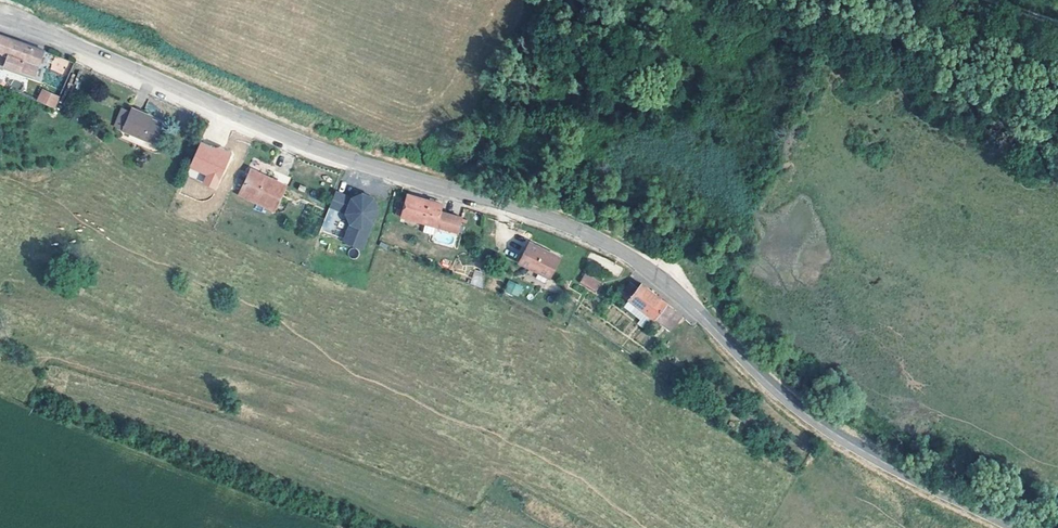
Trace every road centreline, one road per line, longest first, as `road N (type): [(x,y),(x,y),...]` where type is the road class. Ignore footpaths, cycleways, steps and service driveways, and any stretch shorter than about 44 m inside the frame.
road 1 (secondary): [(1016,527),(830,431),(662,277),(605,240),(324,153),(0,19)]

